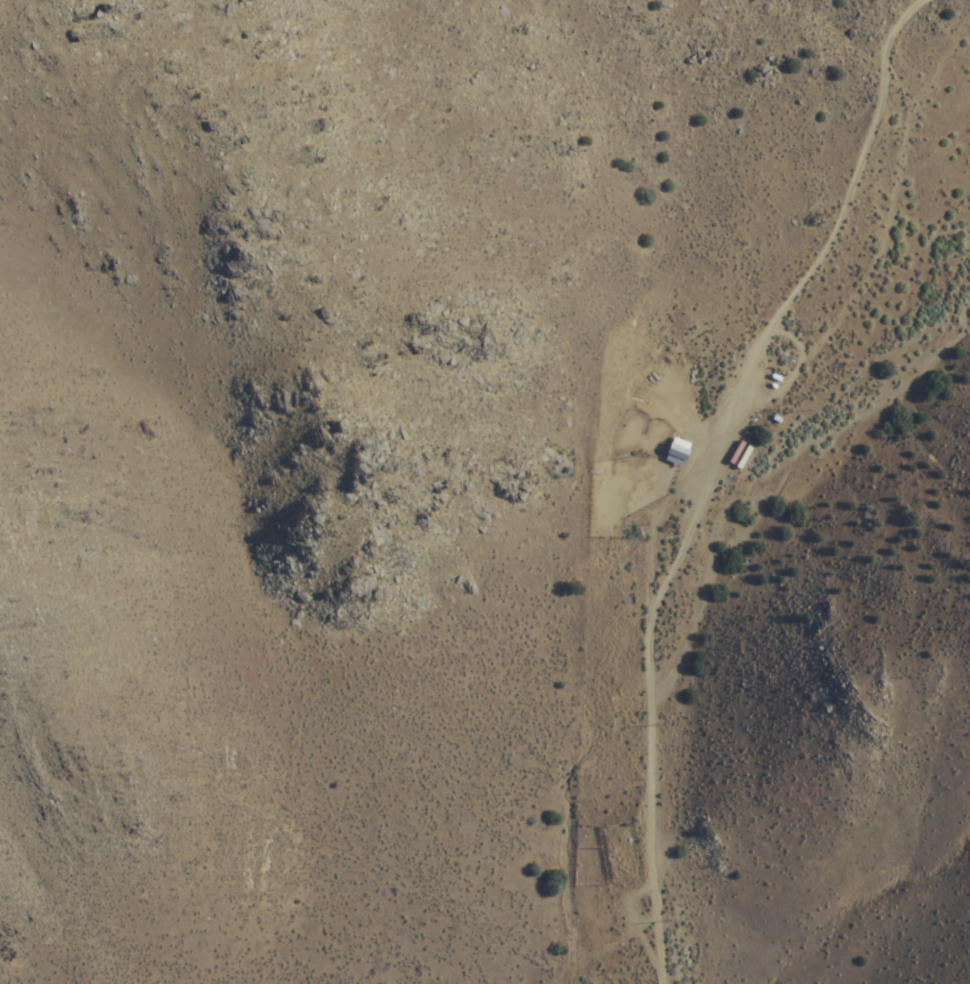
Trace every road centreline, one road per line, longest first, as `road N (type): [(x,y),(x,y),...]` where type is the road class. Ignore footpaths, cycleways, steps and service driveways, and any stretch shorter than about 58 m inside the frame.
road 1 (residential): [(705,983),(693,858),(653,695),(659,619),(738,452),(749,377),(844,230),(900,32),(934,0)]

